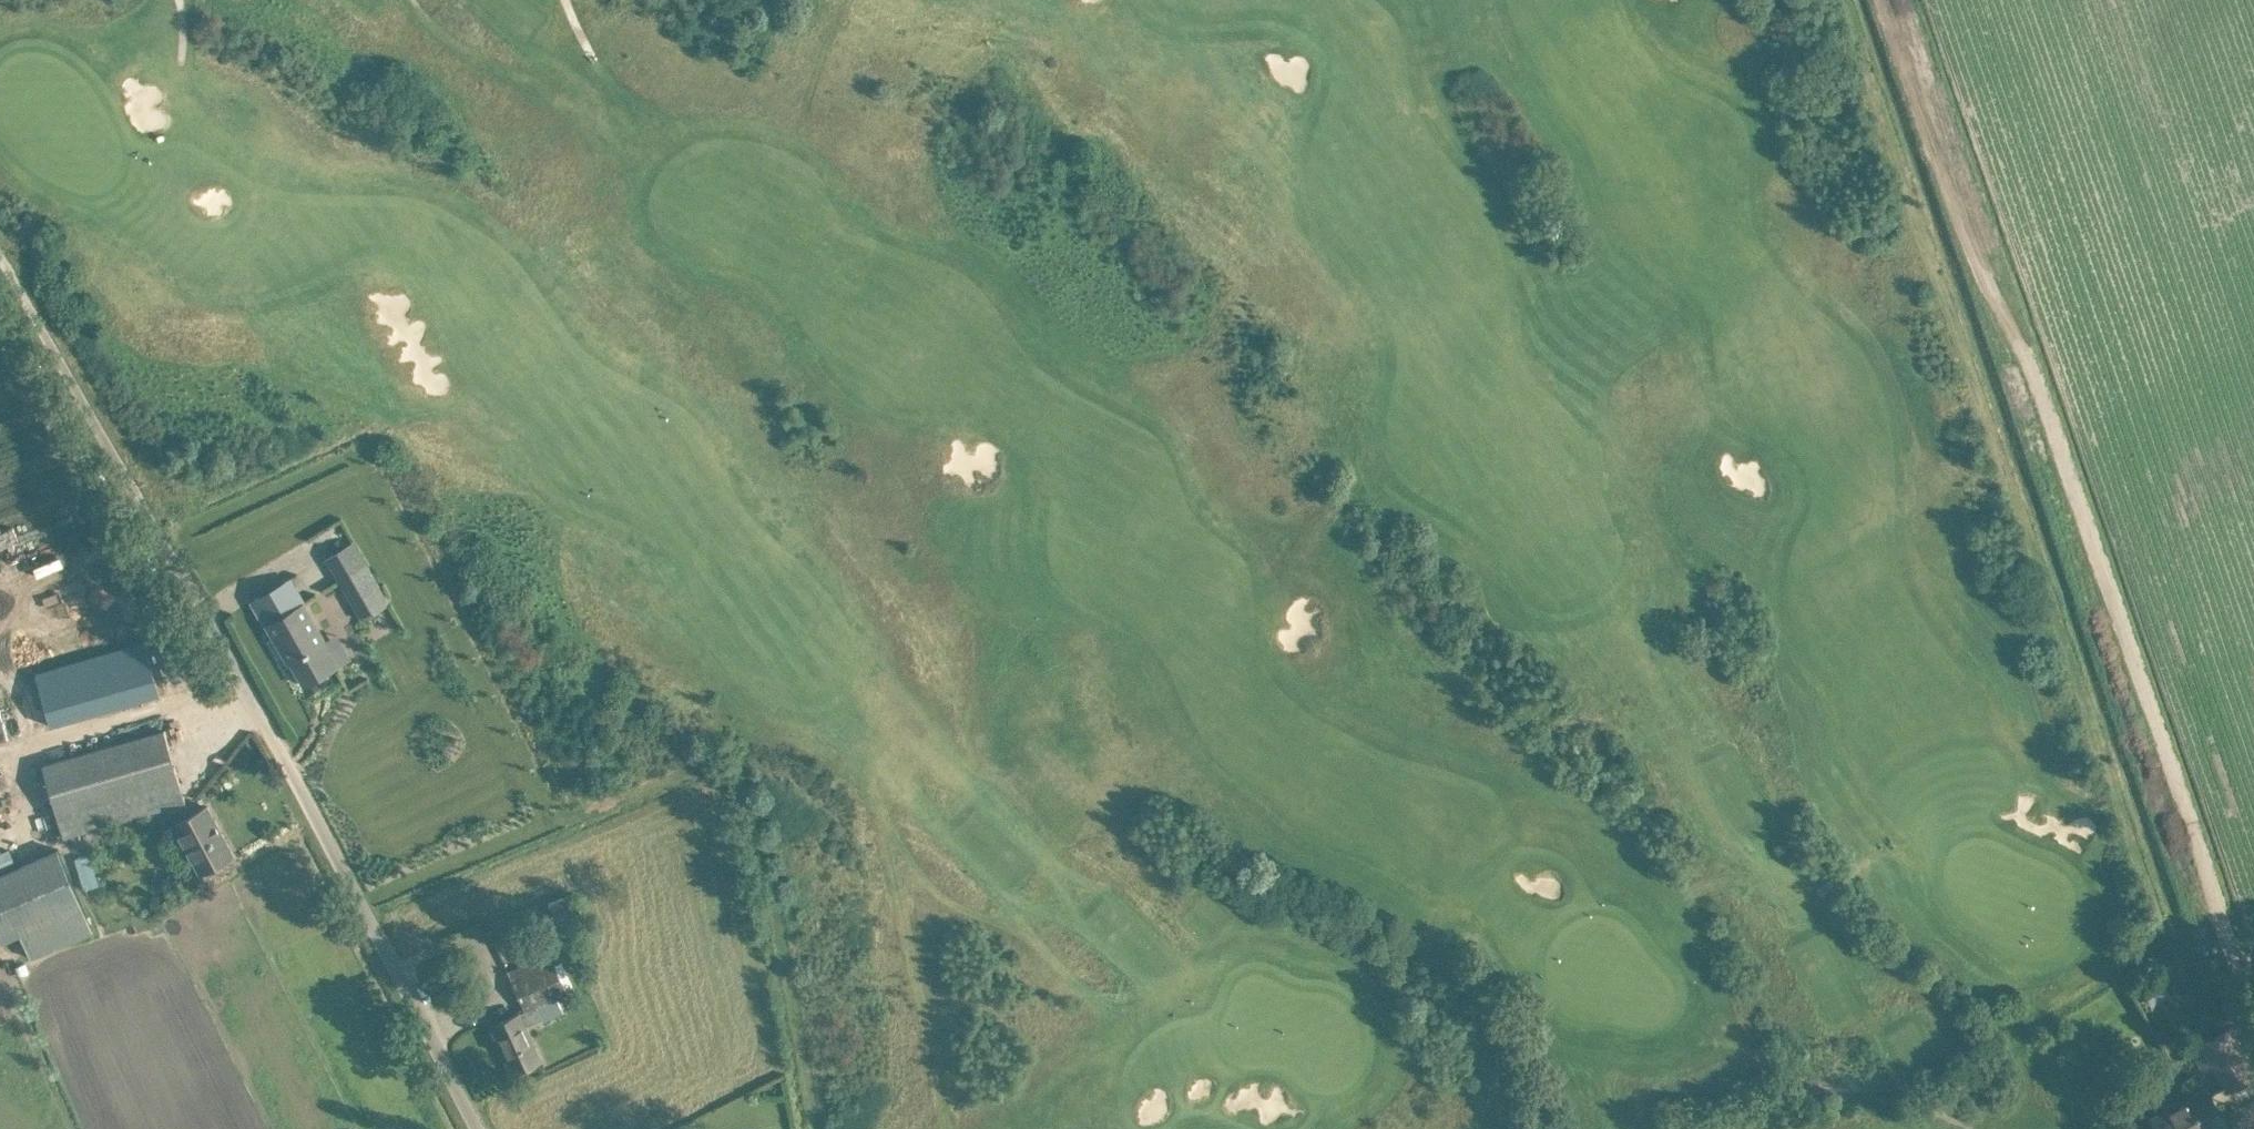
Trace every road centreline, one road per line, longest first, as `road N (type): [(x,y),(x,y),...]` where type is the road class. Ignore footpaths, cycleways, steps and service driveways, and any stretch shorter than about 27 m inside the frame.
road 1 (unclassified): [(478,1128),(267,726),(0,252)]

